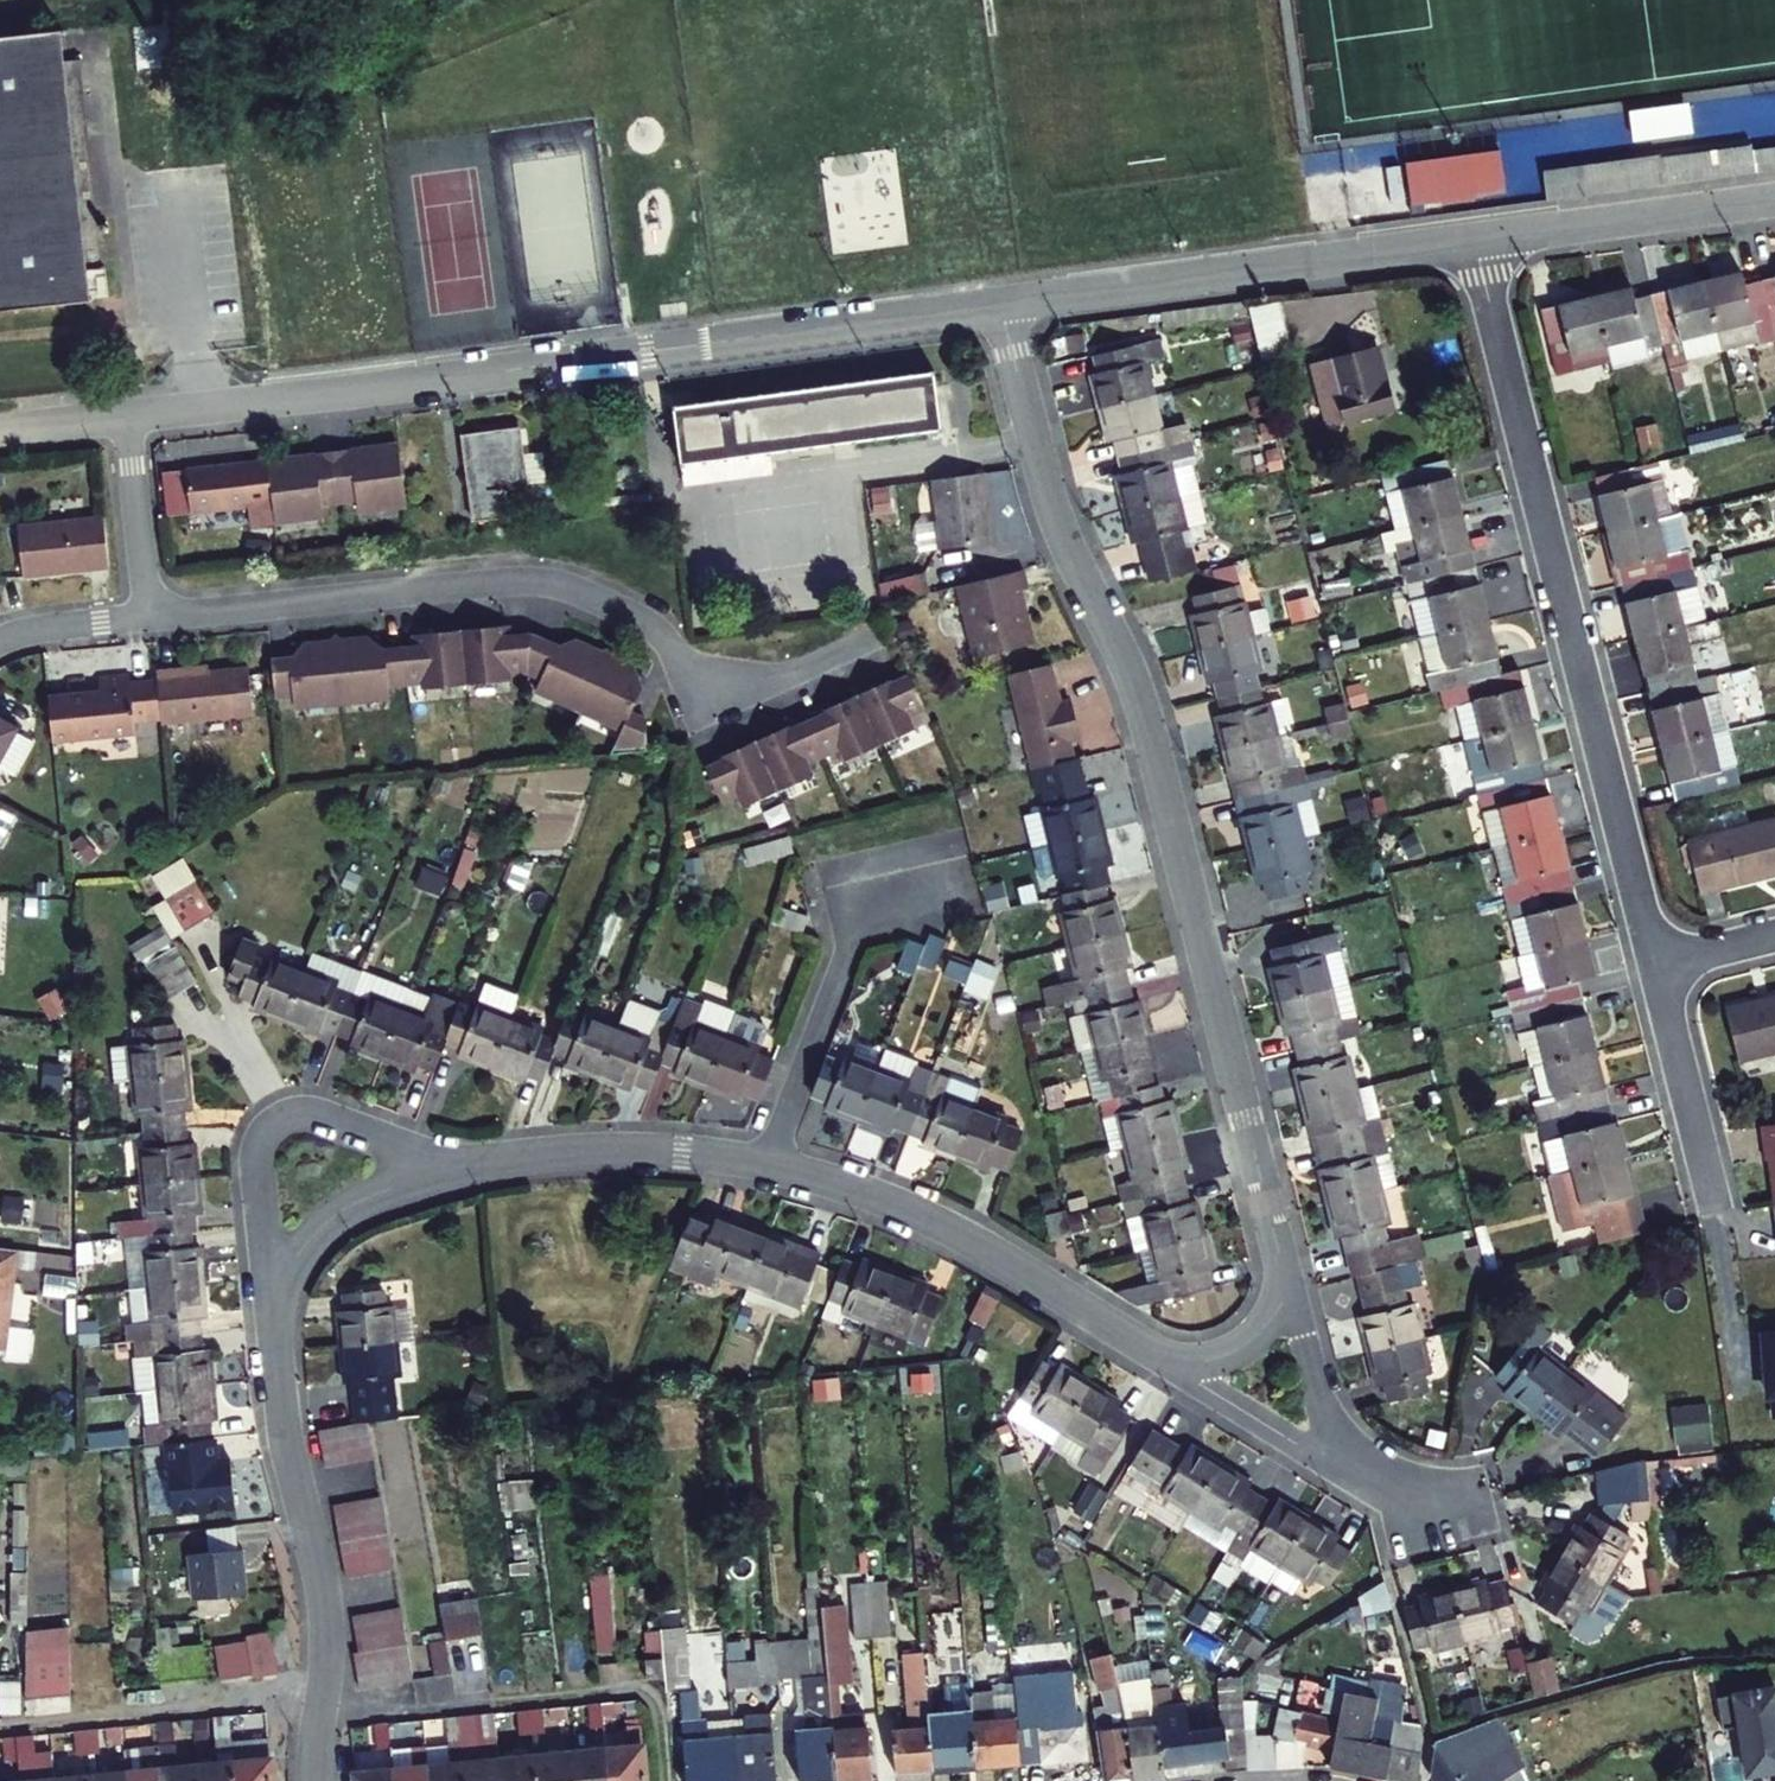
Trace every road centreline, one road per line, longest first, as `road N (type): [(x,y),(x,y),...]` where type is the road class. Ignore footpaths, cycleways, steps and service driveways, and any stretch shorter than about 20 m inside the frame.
road 1 (residential): [(1002,303),(1058,522),(1146,715),(1286,1283)]
road 2 (residential): [(1002,303),(128,415)]
road 3 (residential): [(872,641),(781,677),(715,680),(687,667),(638,618),(569,588),(524,581),(150,619)]
road 4 (residential): [(1658,970),(1472,239)]
road 5 (residential): [(1472,239),(1002,303)]
road 6 (residential): [(769,1165),(864,1192),(956,1233),(1170,1365)]
road 7 (residential): [(322,1694),(323,1597),(283,1430),(279,1291)]
road 8 (residential): [(769,1165),(856,930),(883,908),(960,872)]
road 9 (residential): [(448,1169),(314,1116),(275,1119),(256,1148),(279,1291)]
road 10 (residential): [(322,1694),(0,1725)]
road 11 (residential): [(448,1169),(613,1150),(769,1165)]
road 12 (residential): [(1774,197),(1472,239)]
road 13 (residential): [(1720,1218),(1658,970)]
road 14 (residential): [(279,1291),(310,1238),(340,1210),(448,1169)]
road 15 (residential): [(128,415),(150,619)]
road 16 (residential): [(1170,1365),(1331,1463)]
road 17 (residential): [(1331,1463),(1286,1283)]
road 18 (residential): [(1286,1283),(1281,1304),(1245,1344),(1170,1365)]
road 19 (residential): [(150,619),(0,638)]
road 20 (residential): [(1331,1463),(1459,1512)]
road 21 (residential): [(128,415),(0,427)]
road 22 (residential): [(1774,940),(1658,970)]

